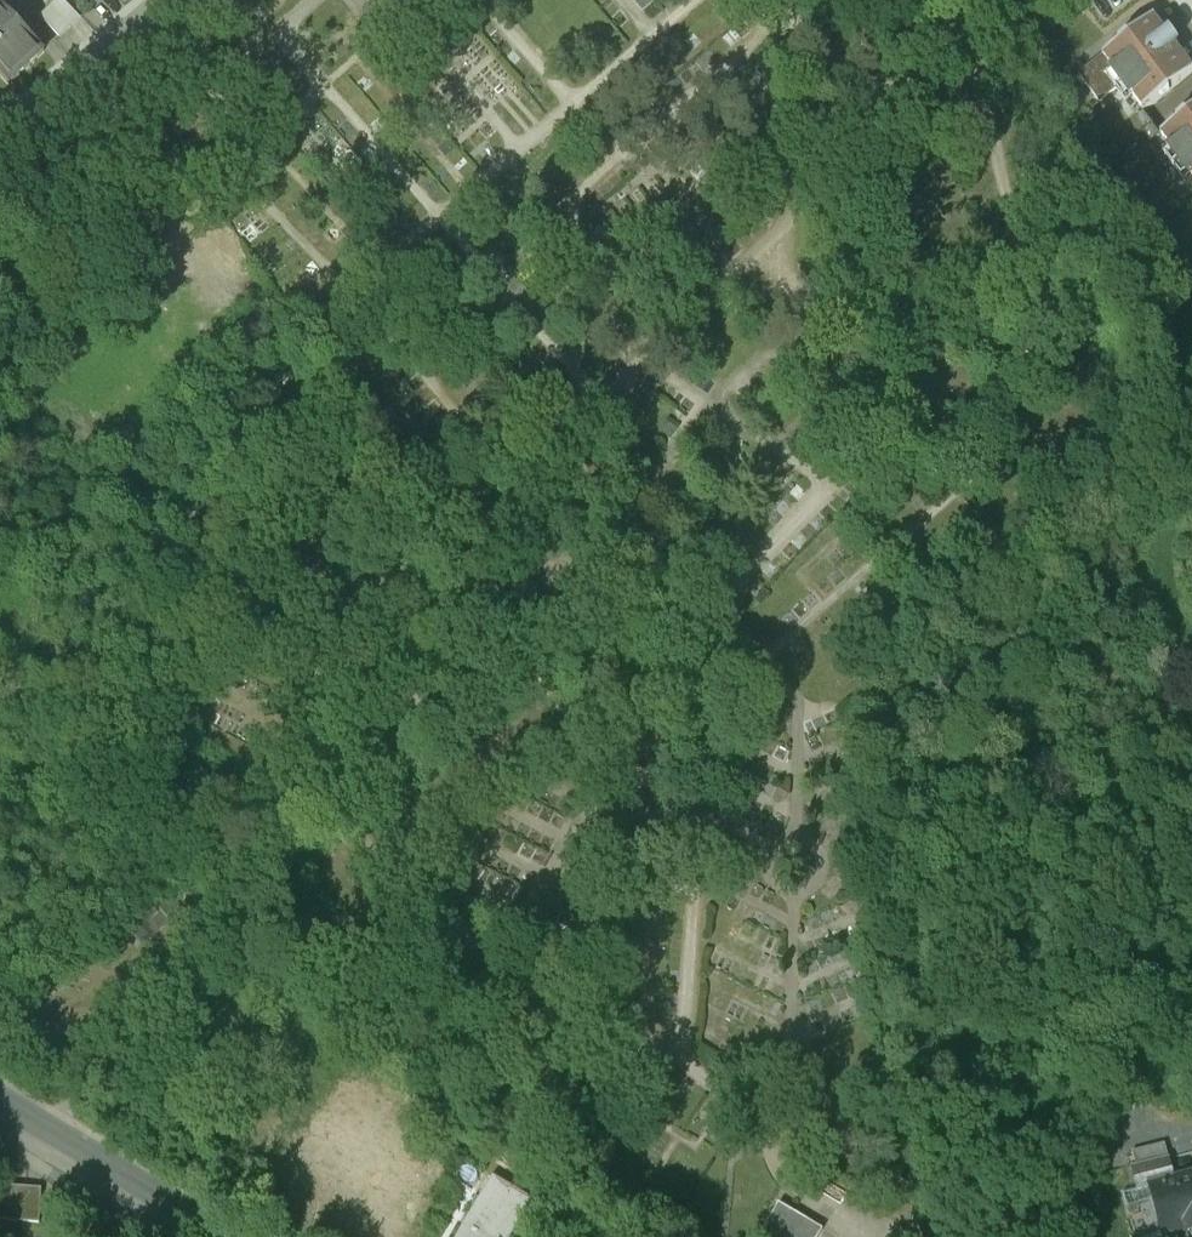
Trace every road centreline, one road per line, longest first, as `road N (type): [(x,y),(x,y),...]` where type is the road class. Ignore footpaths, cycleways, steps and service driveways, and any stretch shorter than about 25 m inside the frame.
road 1 (residential): [(0,1105),(209,1236)]
road 2 (residential): [(166,0),(0,148)]

